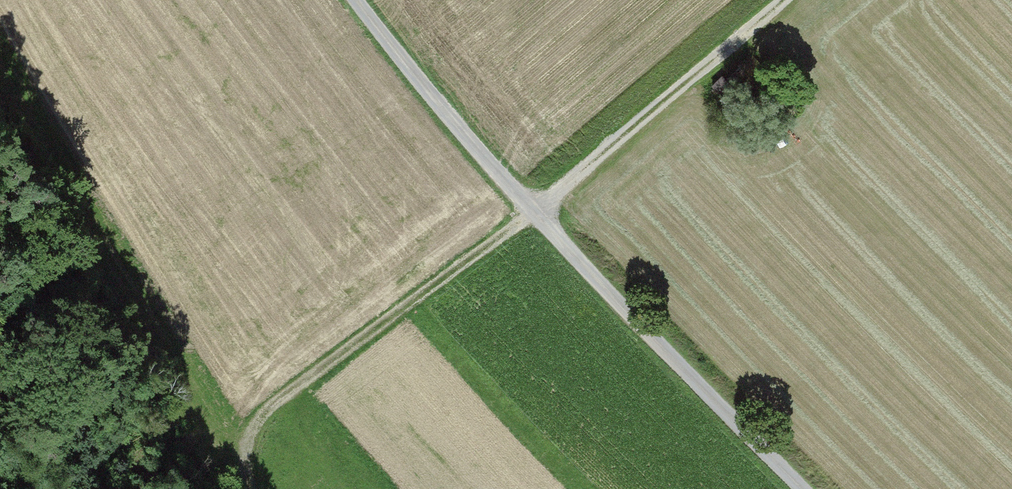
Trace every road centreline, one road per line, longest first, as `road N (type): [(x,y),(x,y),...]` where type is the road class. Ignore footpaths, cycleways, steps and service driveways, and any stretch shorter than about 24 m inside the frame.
road 1 (track): [(803,488),(518,193),(359,0)]
road 2 (track): [(253,488),(251,444),(270,411),(536,212)]
road 3 (track): [(788,0),(536,212)]

